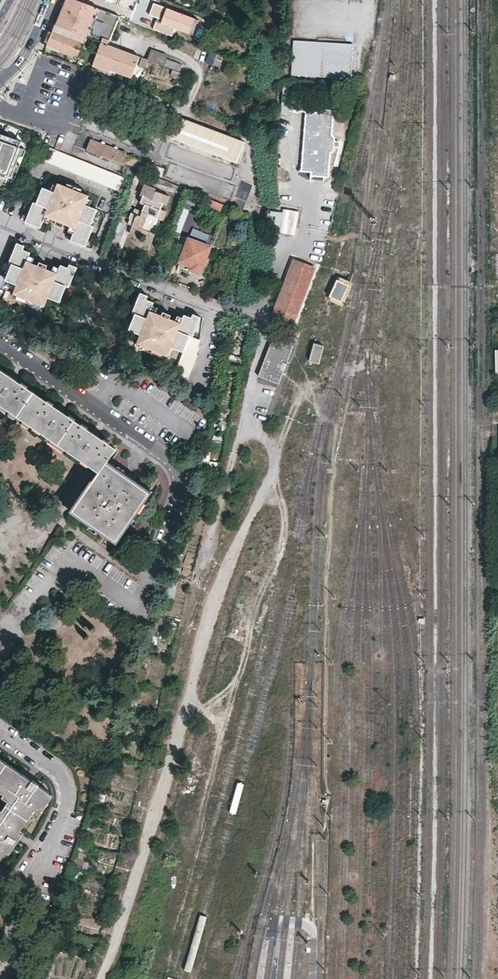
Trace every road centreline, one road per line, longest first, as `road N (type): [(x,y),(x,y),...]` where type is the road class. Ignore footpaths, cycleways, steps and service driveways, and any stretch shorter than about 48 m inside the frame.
road 1 (unclassified): [(274,456),(219,593),(106,978)]
road 2 (residential): [(214,306),(0,221)]
road 3 (track): [(184,110),(198,81),(193,63),(127,38)]

